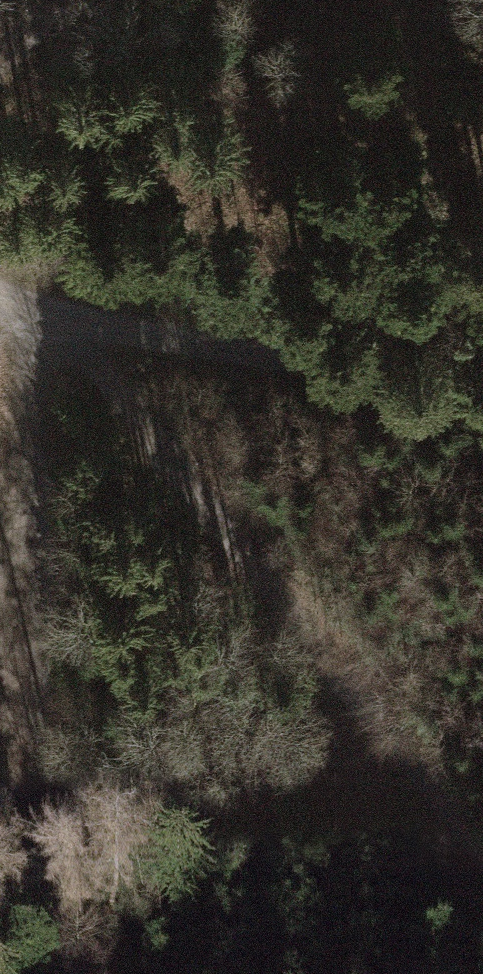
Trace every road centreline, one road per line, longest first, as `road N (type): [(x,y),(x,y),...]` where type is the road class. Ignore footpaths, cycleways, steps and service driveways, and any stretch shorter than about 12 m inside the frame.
road 1 (track): [(70,324),(482,859)]
road 2 (track): [(70,324),(482,391)]
road 3 (track): [(0,570),(22,303)]

